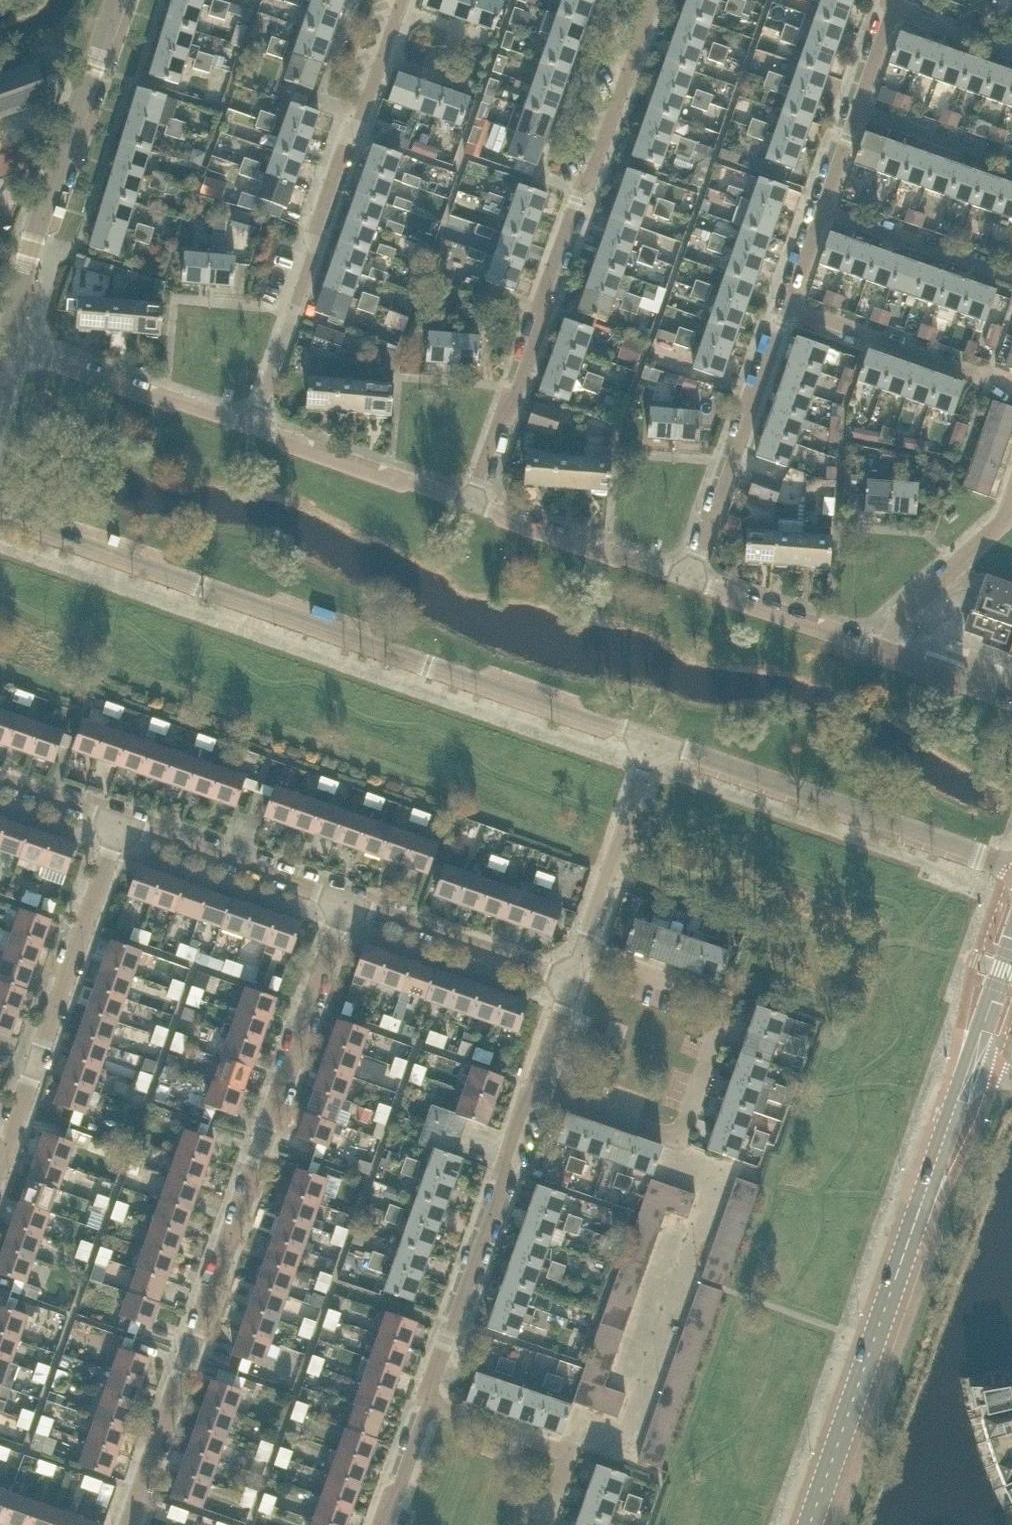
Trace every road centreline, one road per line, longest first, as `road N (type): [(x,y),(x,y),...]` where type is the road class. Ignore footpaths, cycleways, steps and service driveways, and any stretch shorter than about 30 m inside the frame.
road 1 (residential): [(0,513),(652,745)]
road 2 (residential): [(131,1524),(339,903)]
road 3 (residential): [(471,505),(646,0)]
road 4 (tertiary): [(812,1524),(970,1072)]
road 5 (residential): [(406,0),(256,428)]
road 6 (residential): [(532,1086),(674,1136),(722,1001),(580,951)]
road 7 (residential): [(1011,864),(652,745)]
road 8 (residential): [(9,345),(32,249),(119,0)]
road 9 (residential): [(115,823),(0,1160)]
road 10 (residential): [(424,1402),(532,1086)]
road 11 (residential): [(781,306),(682,580)]
road 12 (residential): [(256,428),(9,345)]
road 13 (residential): [(568,984),(339,903)]
road 14 (residential): [(781,306),(1011,384)]
road 15 (residential): [(339,903),(115,823)]
road 16 (residential): [(471,505),(256,428)]
road 17 (residential): [(682,580),(471,505)]
road 18 (residential): [(545,1524),(562,1474),(556,1444),(424,1402)]
road 19 (residential): [(580,951),(652,745)]
road 20 (residential): [(887,653),(682,580)]
road 21 (residential): [(1011,274),(817,206)]
road 22 (residential): [(887,653),(900,620),(1005,518),(1011,496)]
road 23 (residential): [(851,109),(1011,166)]
road 24 (residential): [(1011,56),(887,10)]
road 25 (residential): [(1011,698),(887,653)]
road 26 (residential): [(384,1524),(424,1402)]
road 27 (tertiary): [(970,1072),(1011,951)]
road 28 (residential): [(115,823),(0,782)]

